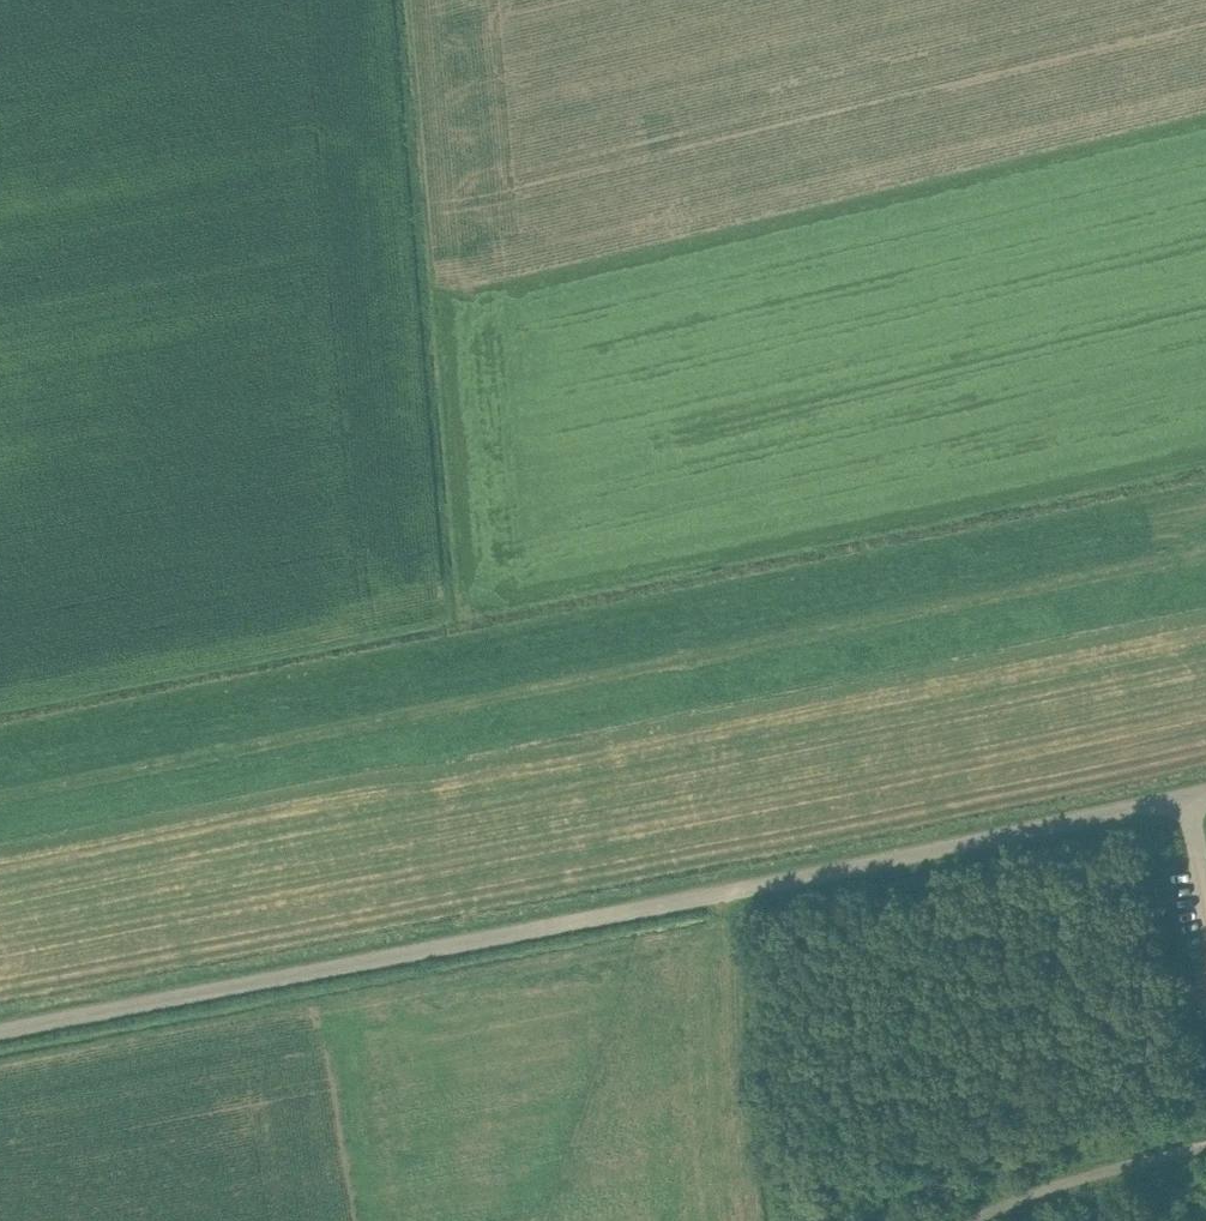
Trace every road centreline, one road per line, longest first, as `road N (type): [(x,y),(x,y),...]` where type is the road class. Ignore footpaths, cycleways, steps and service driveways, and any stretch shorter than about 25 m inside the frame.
road 1 (unclassified): [(0,1035),(1205,796)]

